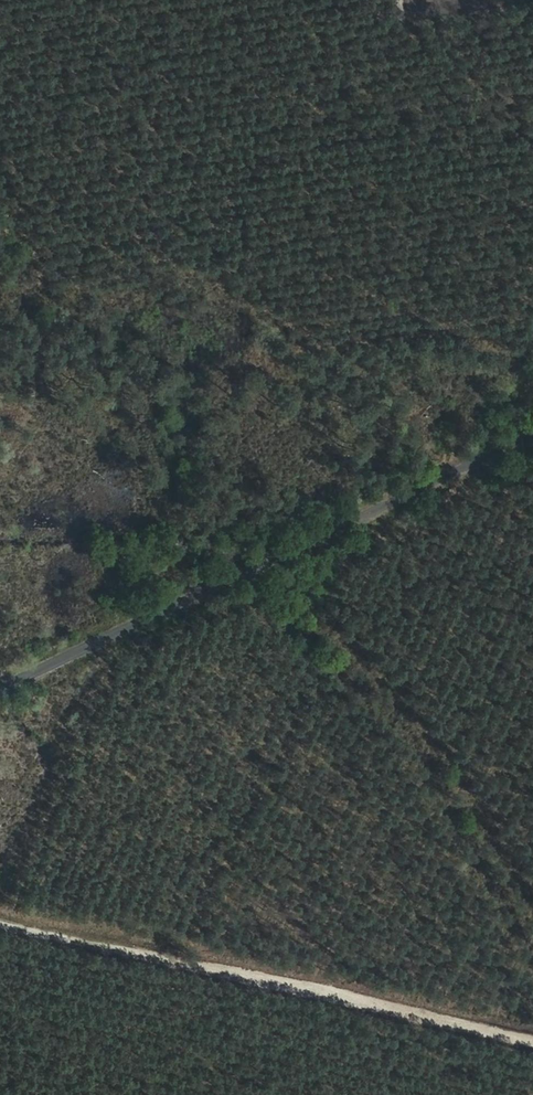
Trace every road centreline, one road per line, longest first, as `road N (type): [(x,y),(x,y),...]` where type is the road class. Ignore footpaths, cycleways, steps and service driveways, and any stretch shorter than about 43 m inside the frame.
road 1 (residential): [(532,443),(0,700)]
road 2 (track): [(0,920),(532,1042)]

